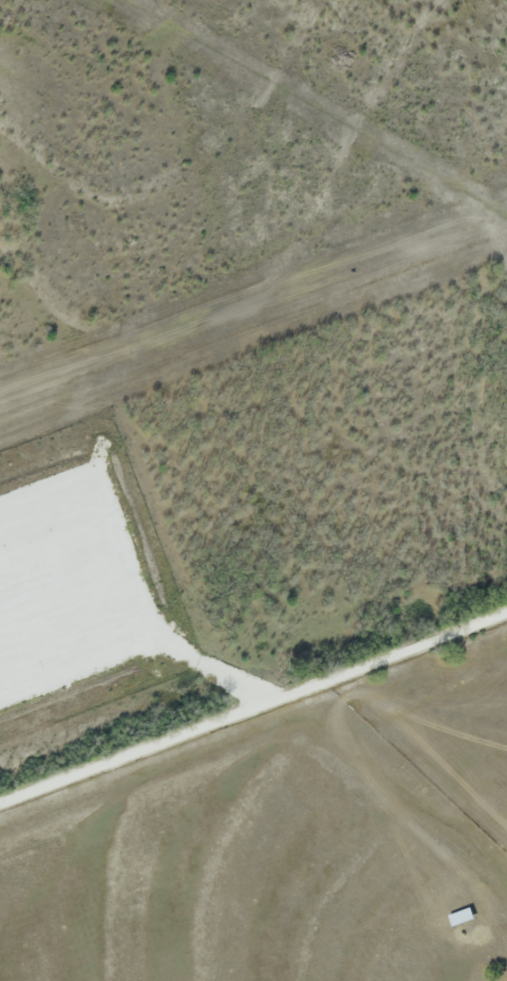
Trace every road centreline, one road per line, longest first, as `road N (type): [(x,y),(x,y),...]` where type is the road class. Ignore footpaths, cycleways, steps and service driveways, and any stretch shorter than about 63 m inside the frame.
road 1 (residential): [(0,809),(506,617)]

